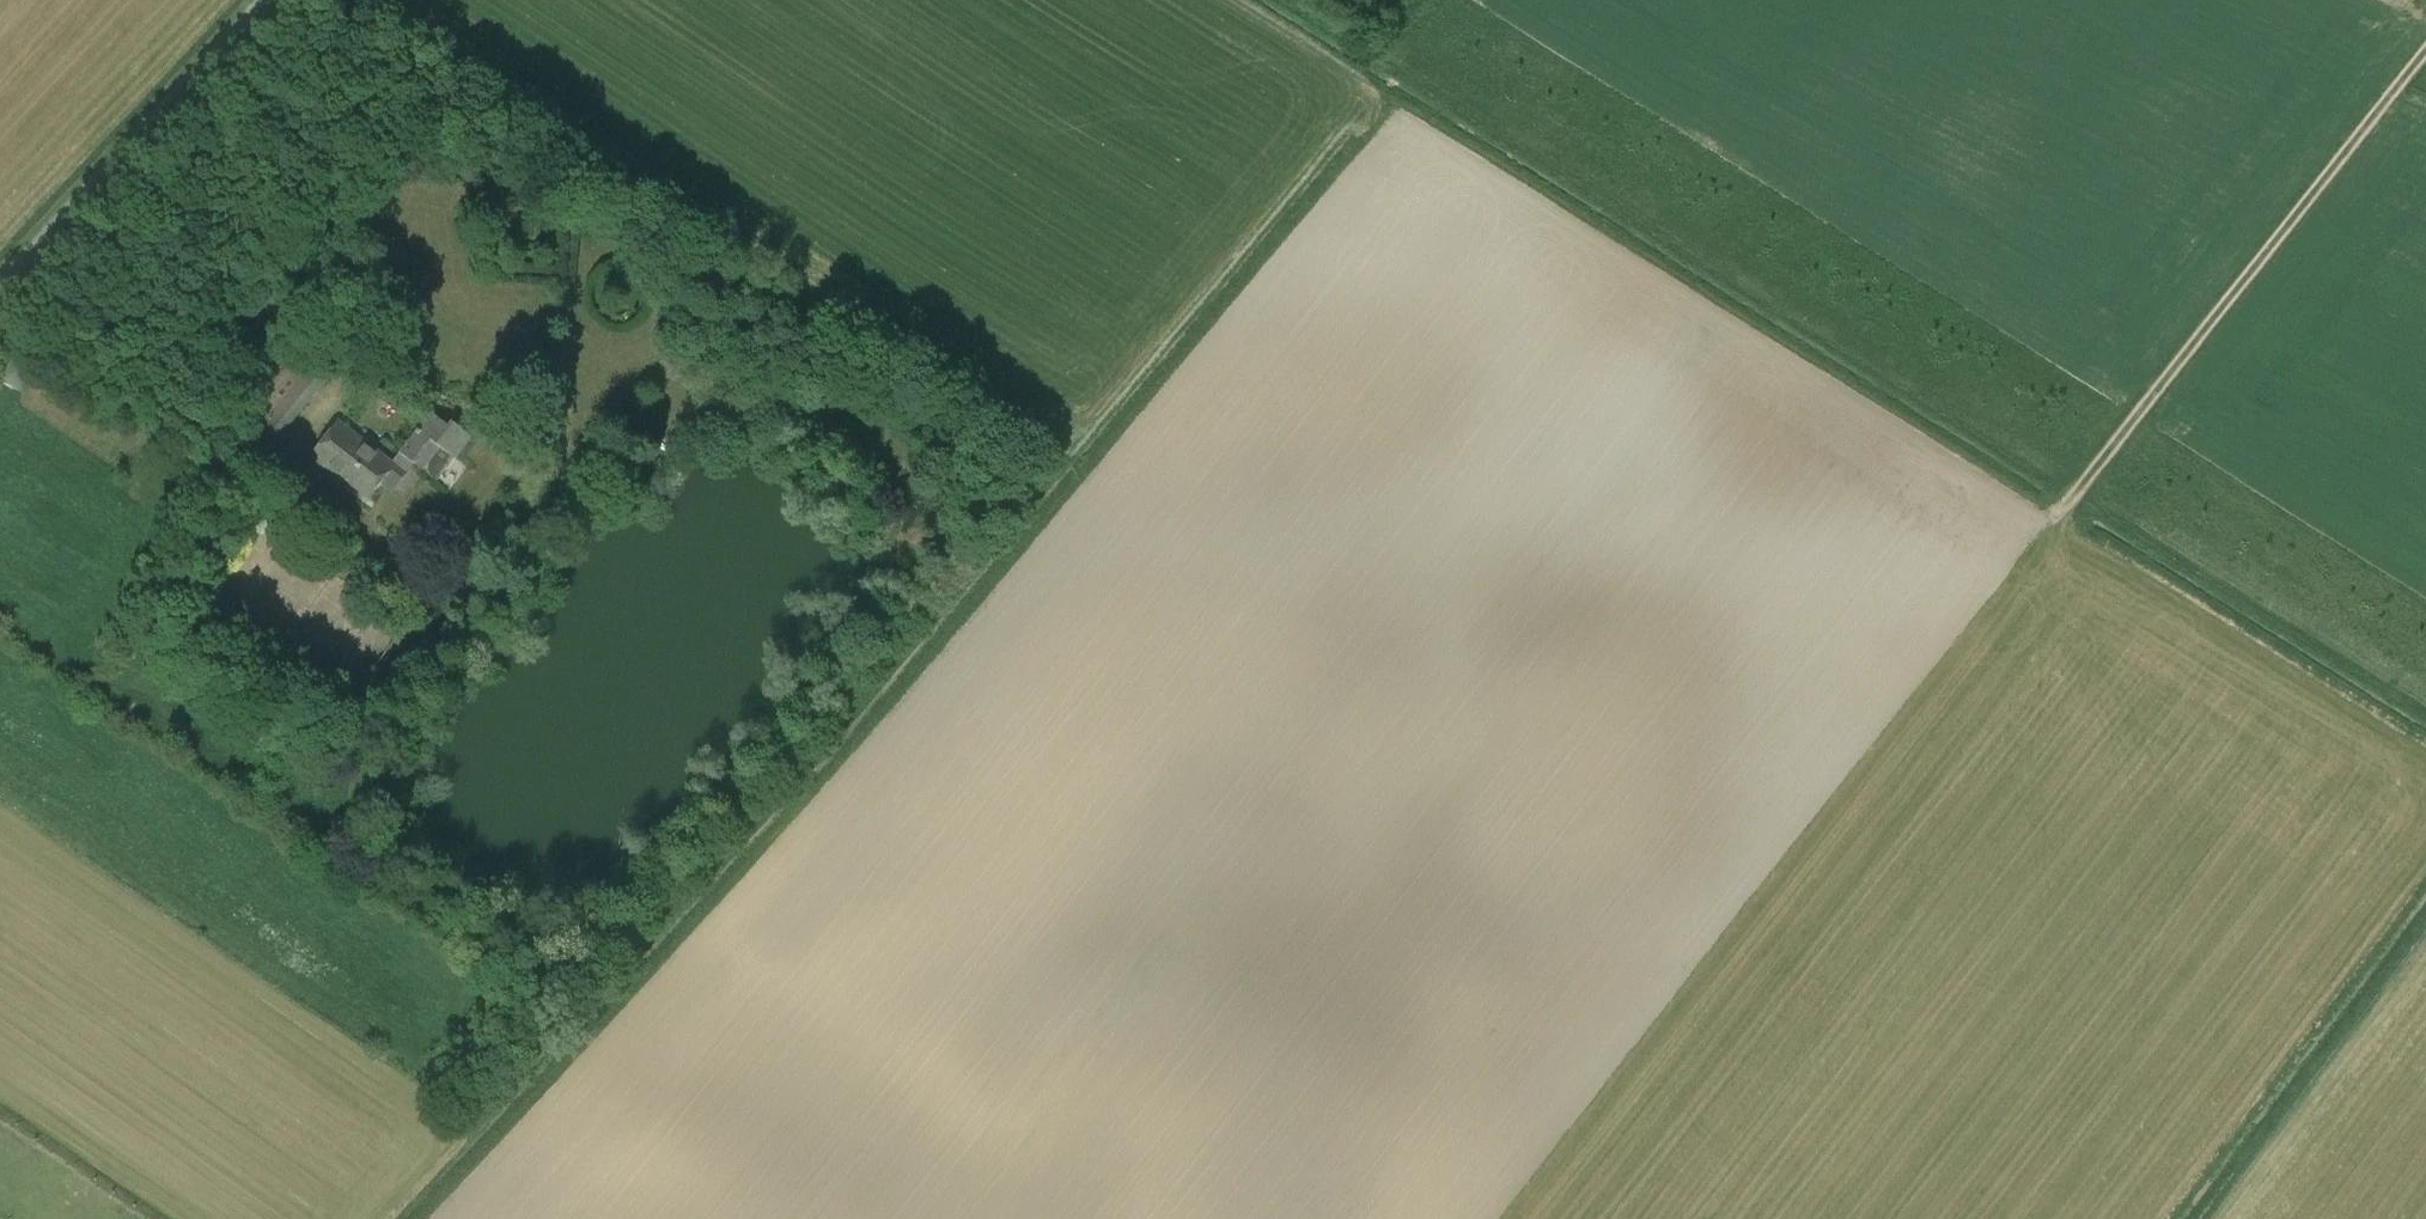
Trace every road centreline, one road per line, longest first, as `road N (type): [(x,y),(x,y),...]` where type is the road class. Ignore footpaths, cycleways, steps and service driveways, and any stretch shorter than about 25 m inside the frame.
road 1 (track): [(2056,516),(2425,45)]
road 2 (unclassified): [(0,285),(266,0)]

